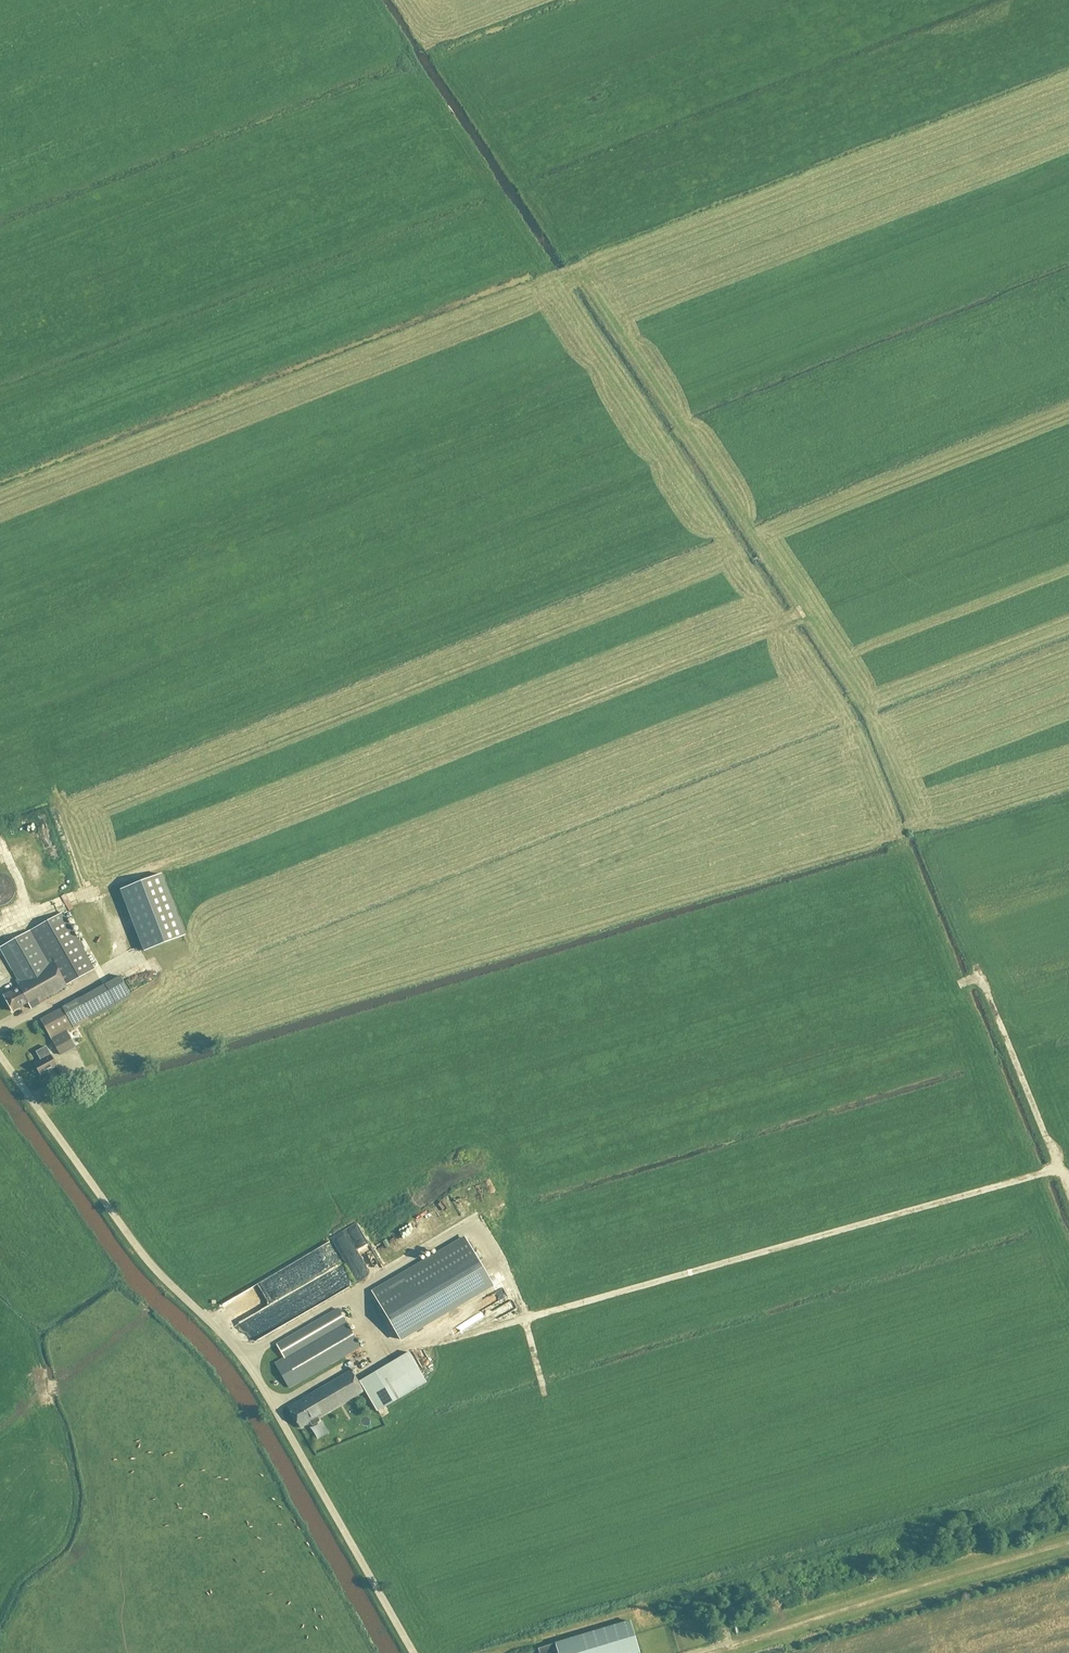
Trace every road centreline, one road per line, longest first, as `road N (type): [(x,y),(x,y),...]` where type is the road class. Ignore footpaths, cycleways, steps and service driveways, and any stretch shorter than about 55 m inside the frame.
road 1 (unclassified): [(412,1652),(234,1349),(140,1253),(0,1047)]

